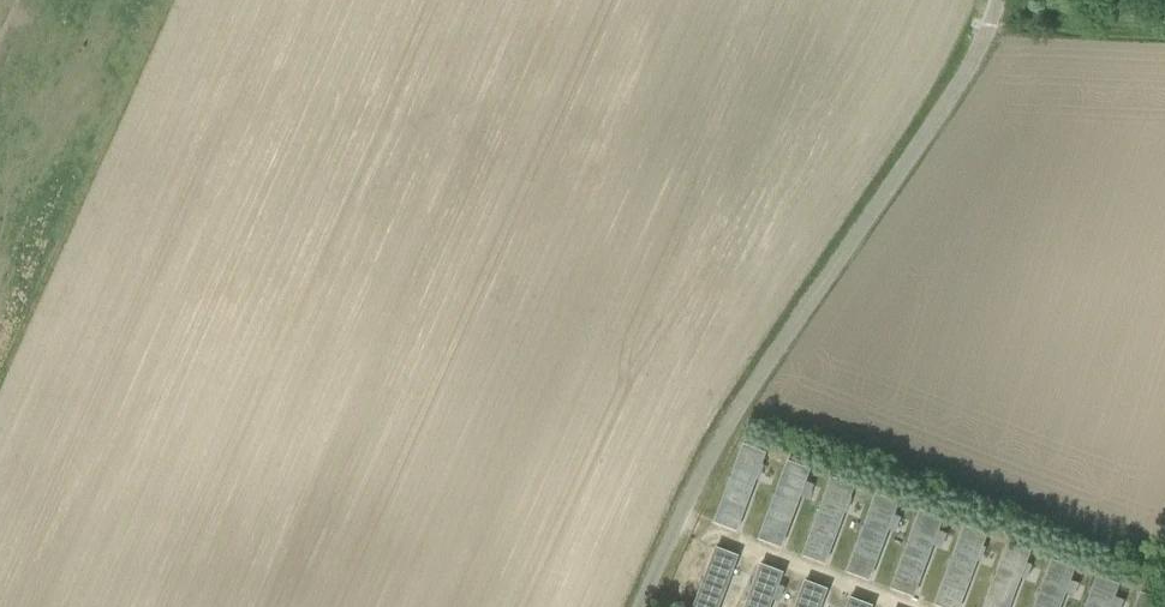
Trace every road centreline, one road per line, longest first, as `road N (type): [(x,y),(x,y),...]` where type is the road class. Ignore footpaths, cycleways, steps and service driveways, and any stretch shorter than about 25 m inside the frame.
road 1 (unclassified): [(637,606),(693,486),(765,363),(987,46),(1003,0)]
road 2 (track): [(1000,10),(1164,28)]

